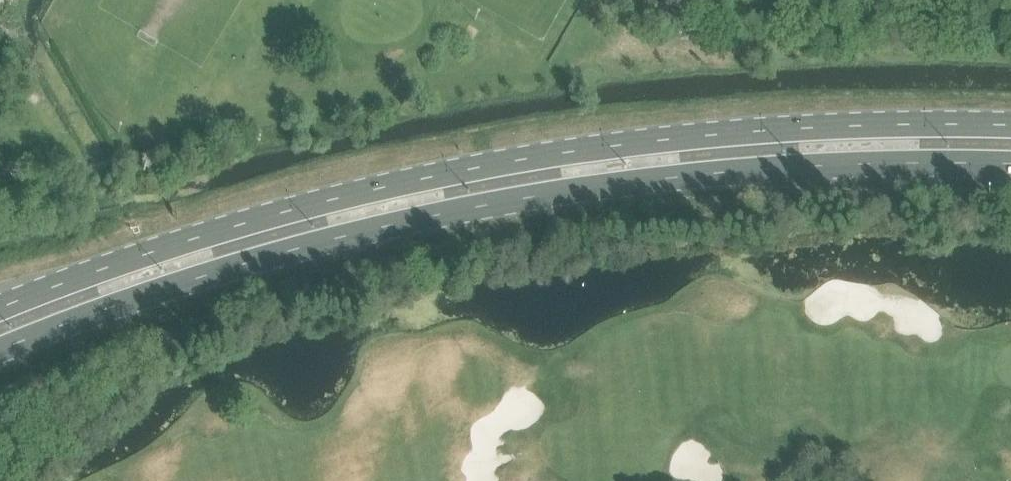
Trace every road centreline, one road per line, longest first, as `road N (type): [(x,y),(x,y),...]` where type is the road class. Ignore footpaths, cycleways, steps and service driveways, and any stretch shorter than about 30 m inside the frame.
road 1 (primary): [(0,354),(259,261),(438,217),(597,188),(789,168),(1010,167)]
road 2 (primary): [(1010,126),(788,130),(595,149),(426,179),(152,253),(0,313)]

